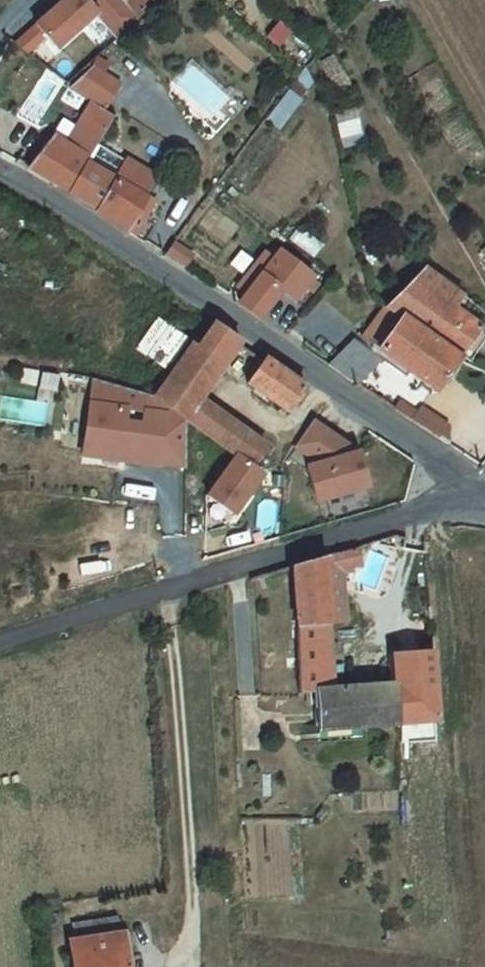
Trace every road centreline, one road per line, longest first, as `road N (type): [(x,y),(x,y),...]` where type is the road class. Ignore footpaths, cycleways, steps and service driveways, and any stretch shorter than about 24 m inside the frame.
road 1 (unclassified): [(471,482),(0,173)]
road 2 (unclassified): [(0,644),(426,508),(471,482)]

